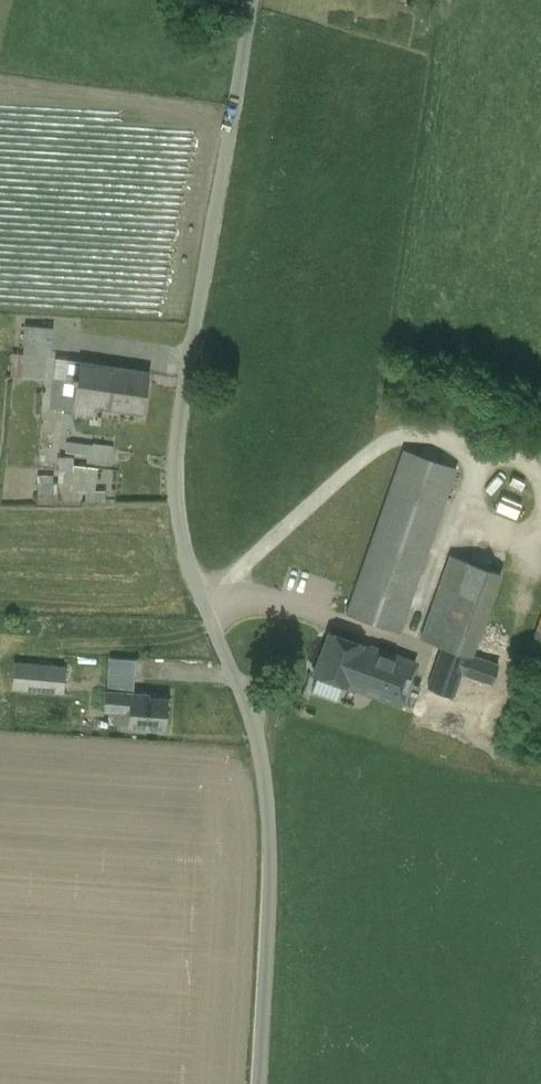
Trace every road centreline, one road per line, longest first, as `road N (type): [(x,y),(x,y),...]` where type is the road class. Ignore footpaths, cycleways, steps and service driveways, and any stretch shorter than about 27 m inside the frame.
road 1 (unclassified): [(260,1083),(270,909),(259,773),(246,713),(171,521),(189,352),(245,0)]

